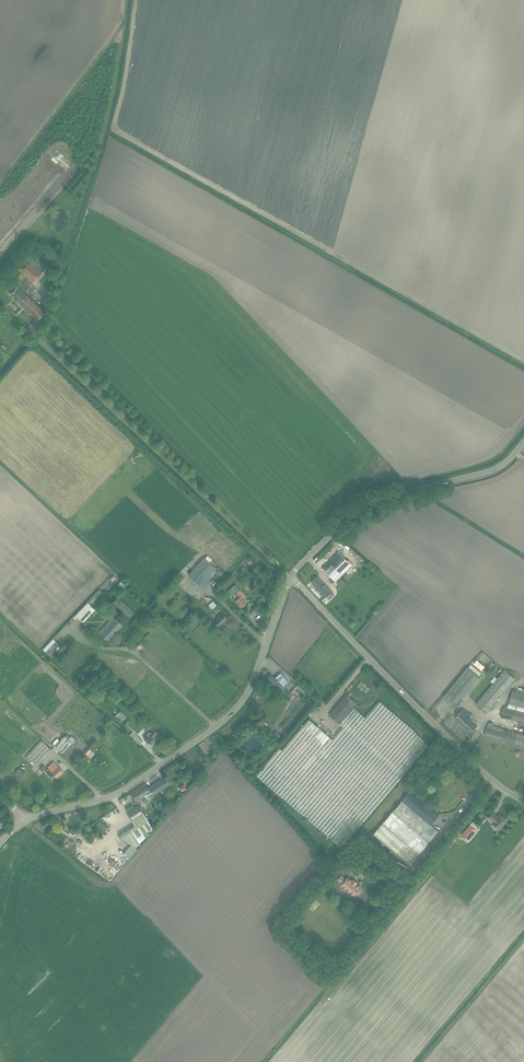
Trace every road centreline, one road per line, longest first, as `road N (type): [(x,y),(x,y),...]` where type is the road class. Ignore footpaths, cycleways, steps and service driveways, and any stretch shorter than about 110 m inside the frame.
road 1 (tertiary): [(25,818),(114,796),(229,715),(250,687),(291,577)]
road 2 (tertiary): [(523,804),(484,776),(291,577)]
road 3 (tertiary): [(291,577),(377,503),(495,469),(523,444)]

